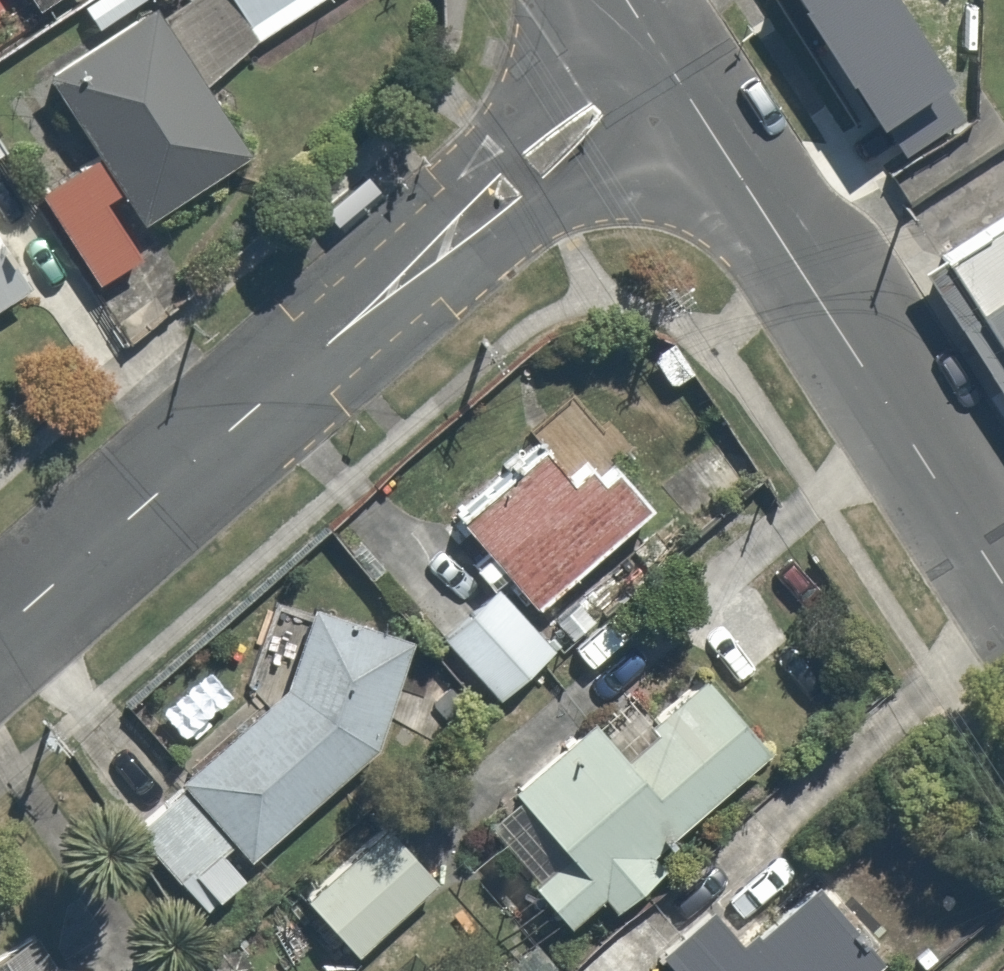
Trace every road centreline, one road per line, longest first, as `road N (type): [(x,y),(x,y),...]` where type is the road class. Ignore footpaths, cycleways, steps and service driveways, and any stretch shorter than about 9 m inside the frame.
road 1 (residential): [(659,59),(0,635)]
road 2 (residential): [(659,59),(1003,592)]

